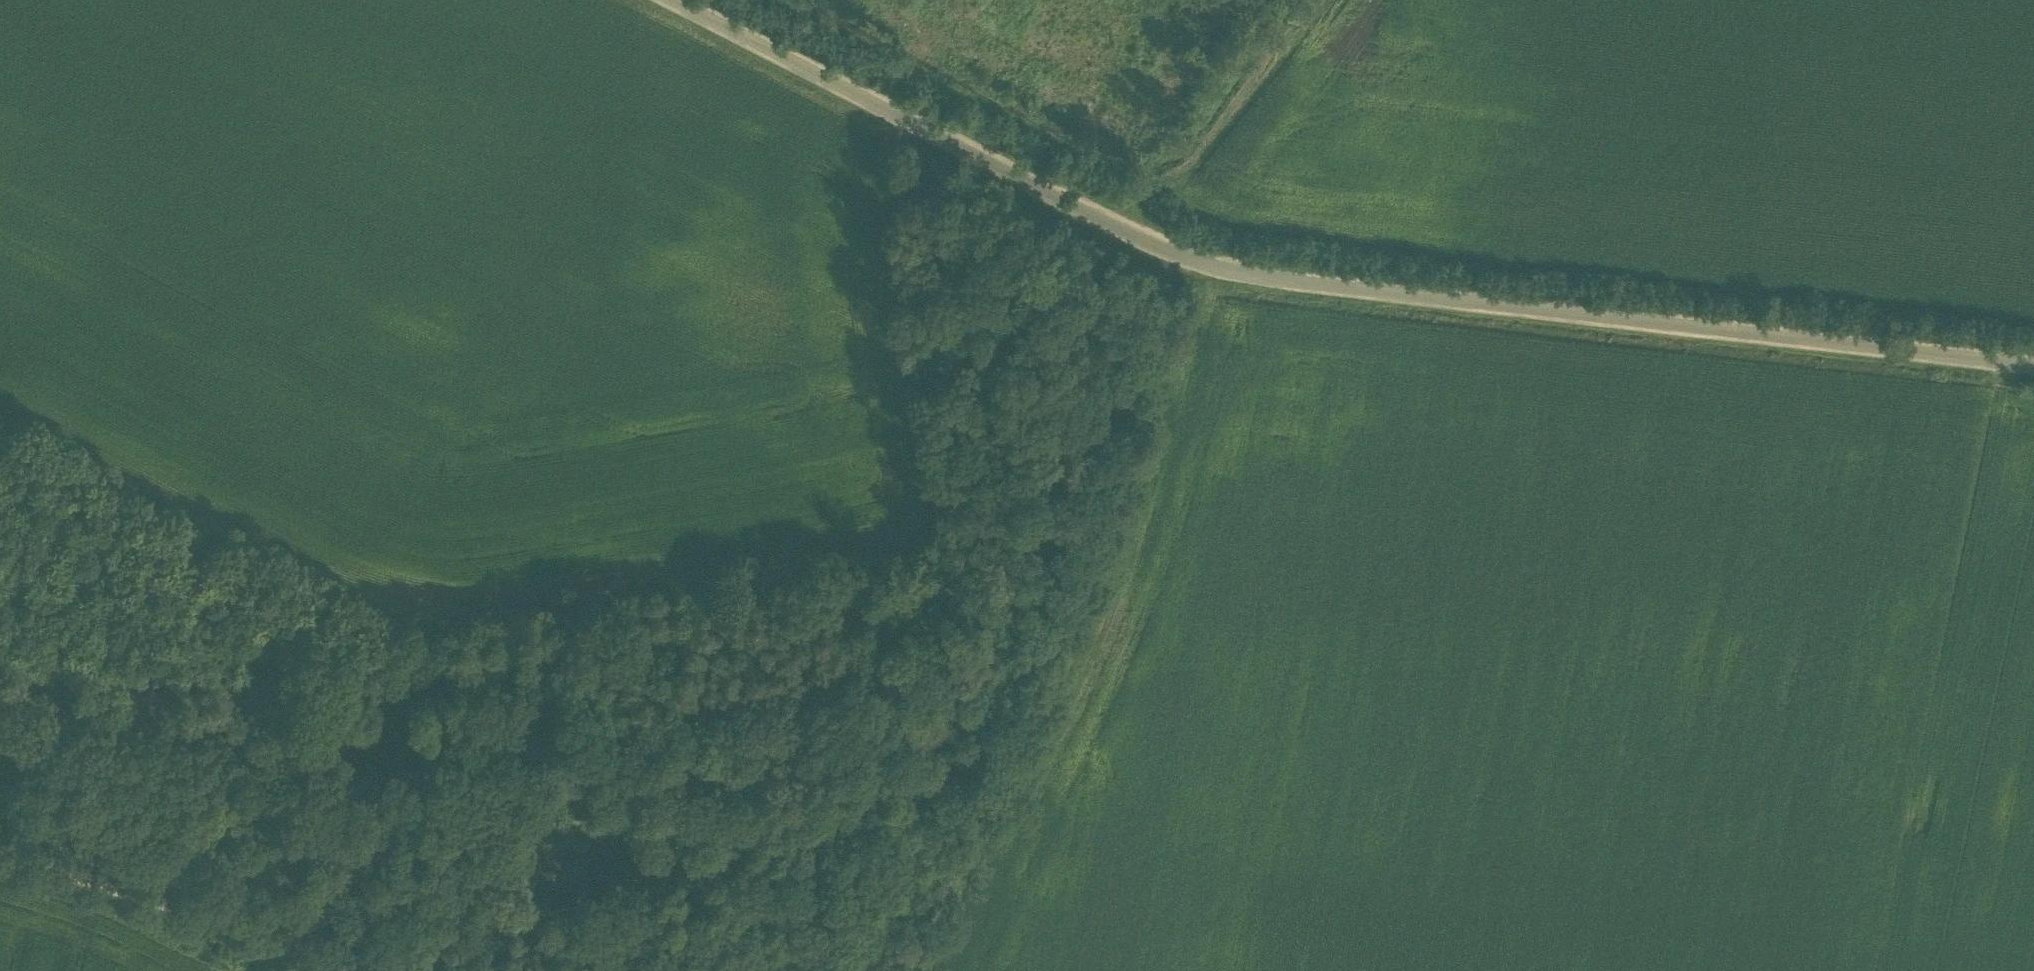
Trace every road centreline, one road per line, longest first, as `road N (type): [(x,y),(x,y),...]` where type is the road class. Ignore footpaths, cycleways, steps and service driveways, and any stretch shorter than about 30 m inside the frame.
road 1 (unclassified): [(2033,364),(1252,274),(1125,232),(676,0)]
road 2 (unclassified): [(0,855),(326,942),(376,970)]

